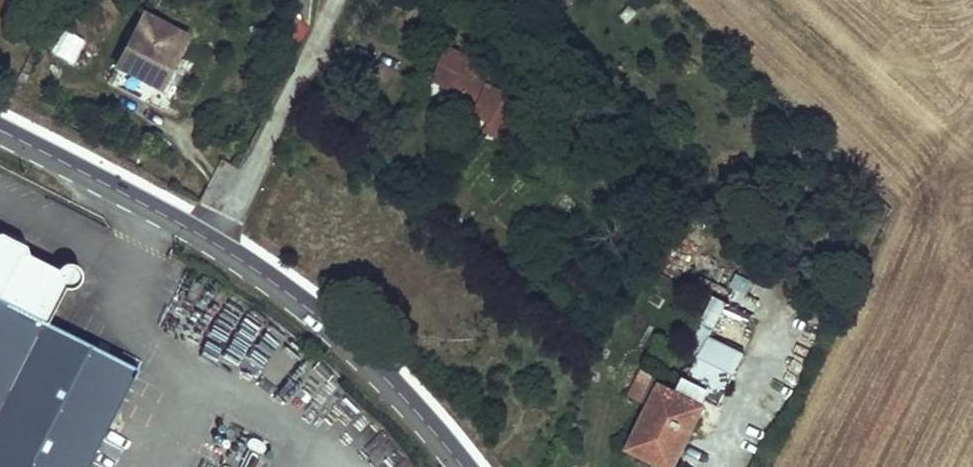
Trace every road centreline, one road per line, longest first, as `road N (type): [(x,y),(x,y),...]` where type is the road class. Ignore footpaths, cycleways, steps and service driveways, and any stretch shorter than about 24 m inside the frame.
road 1 (tertiary): [(0,132),(213,245),(315,313),(394,387),(461,466)]

